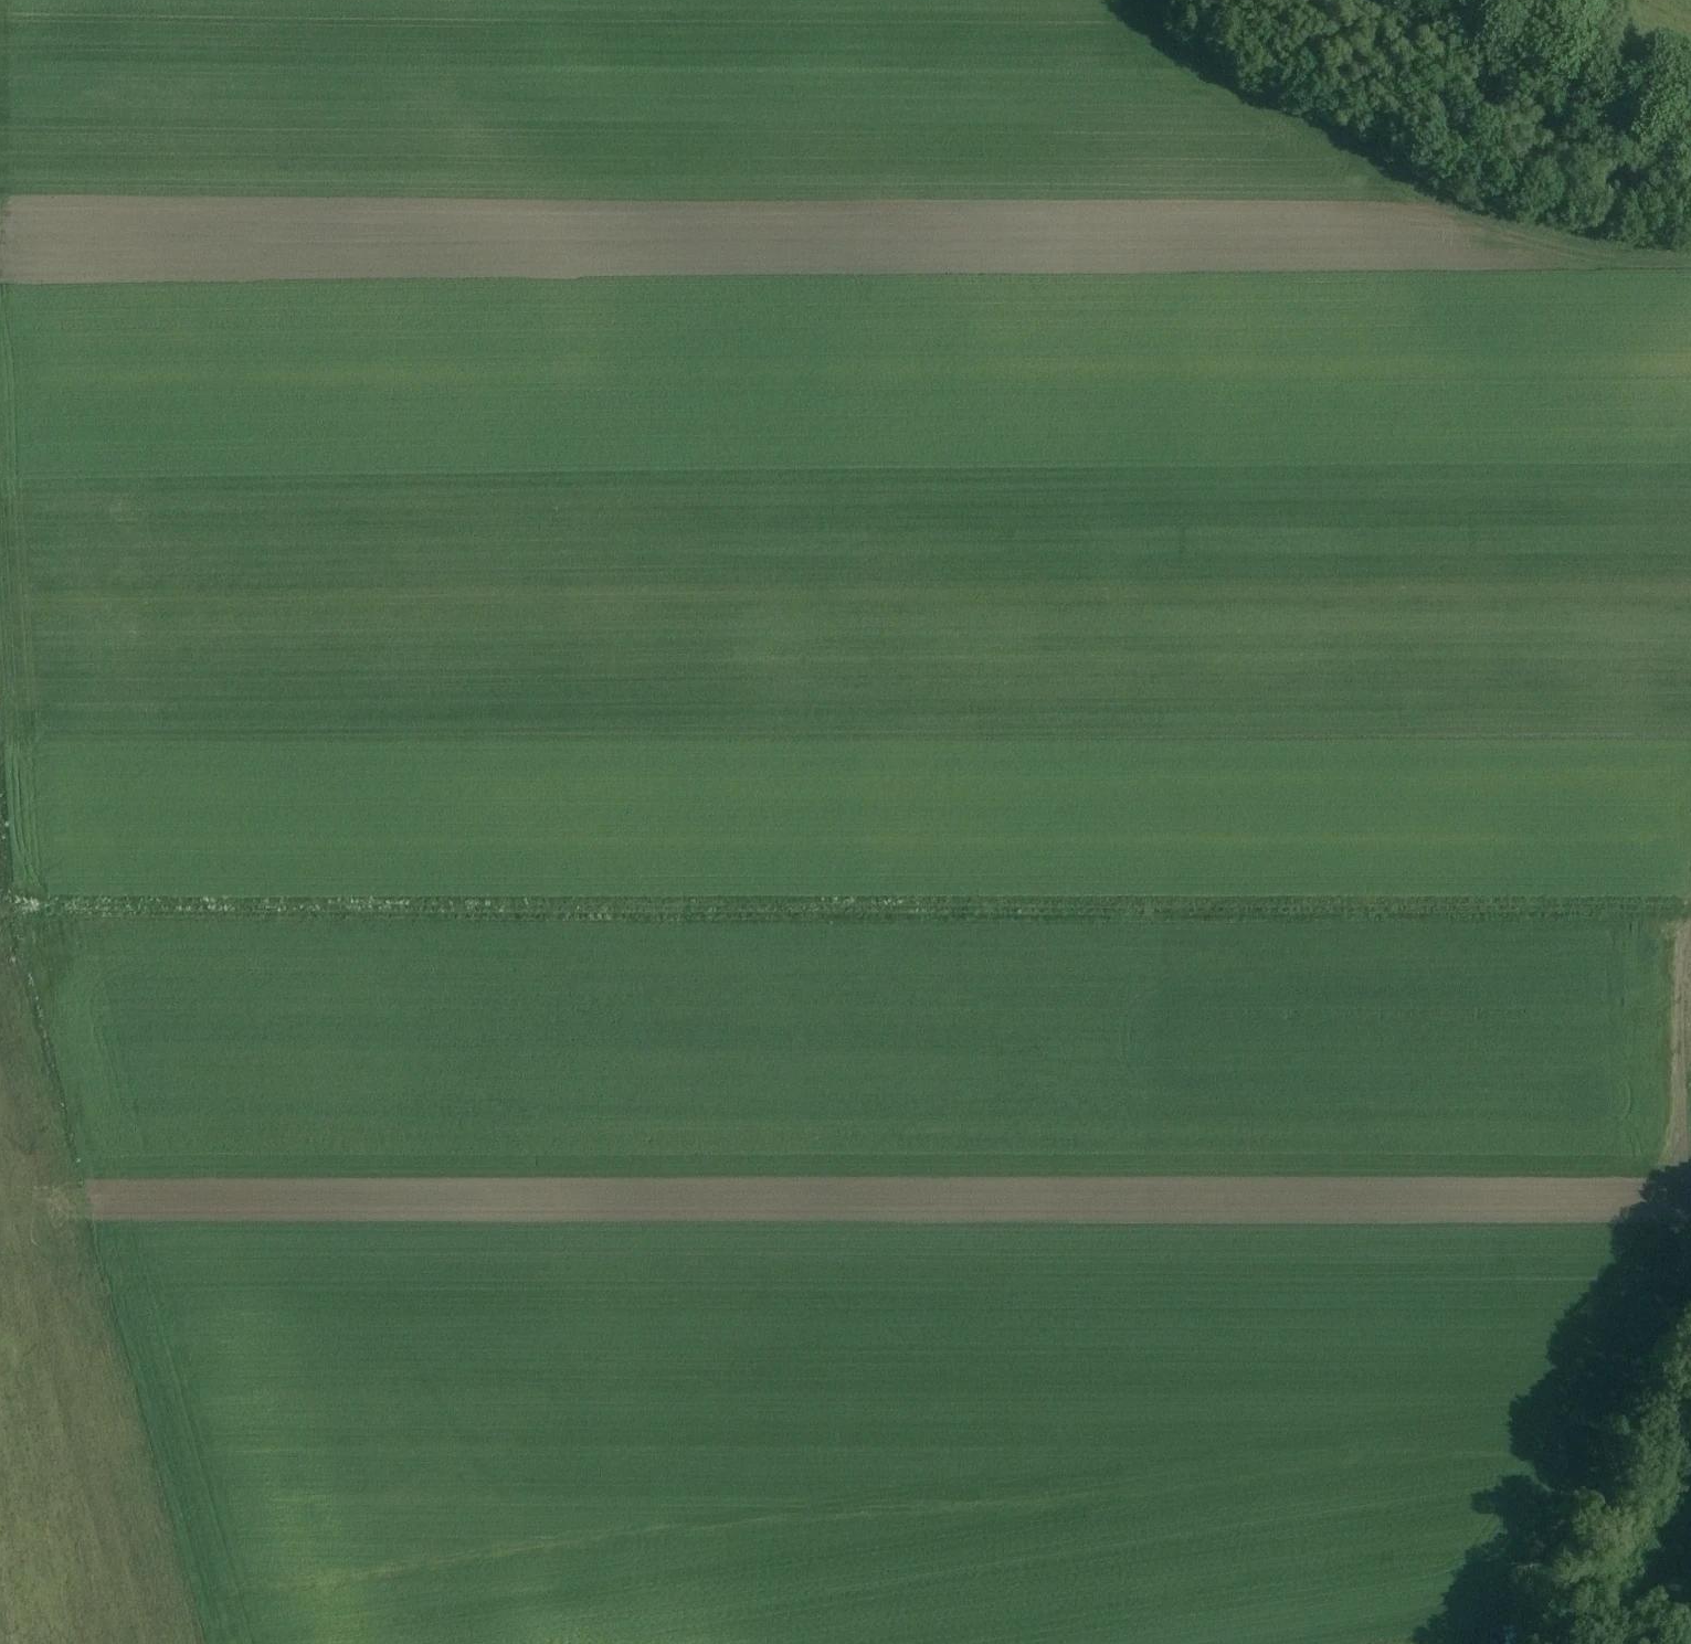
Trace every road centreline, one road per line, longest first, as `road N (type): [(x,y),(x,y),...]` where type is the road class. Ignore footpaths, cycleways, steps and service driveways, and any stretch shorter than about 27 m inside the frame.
road 1 (tertiary): [(1509,0),(1690,110)]
road 2 (track): [(1690,1305),(1678,1173),(1690,1120)]

